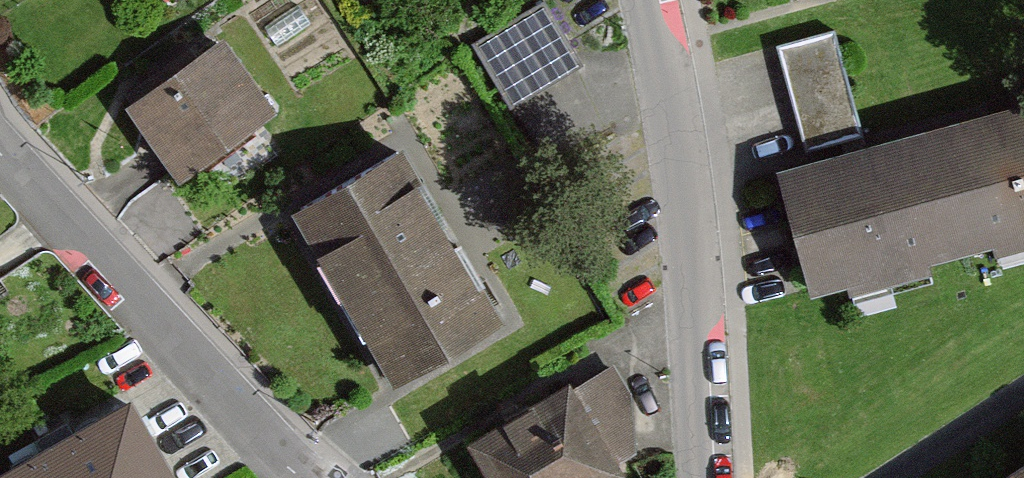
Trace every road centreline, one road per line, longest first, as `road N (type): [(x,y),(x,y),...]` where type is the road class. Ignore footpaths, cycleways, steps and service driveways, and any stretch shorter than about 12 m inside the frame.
road 1 (residential): [(706,477),(687,180),(654,0)]
road 2 (residential): [(0,129),(92,247),(318,477)]

